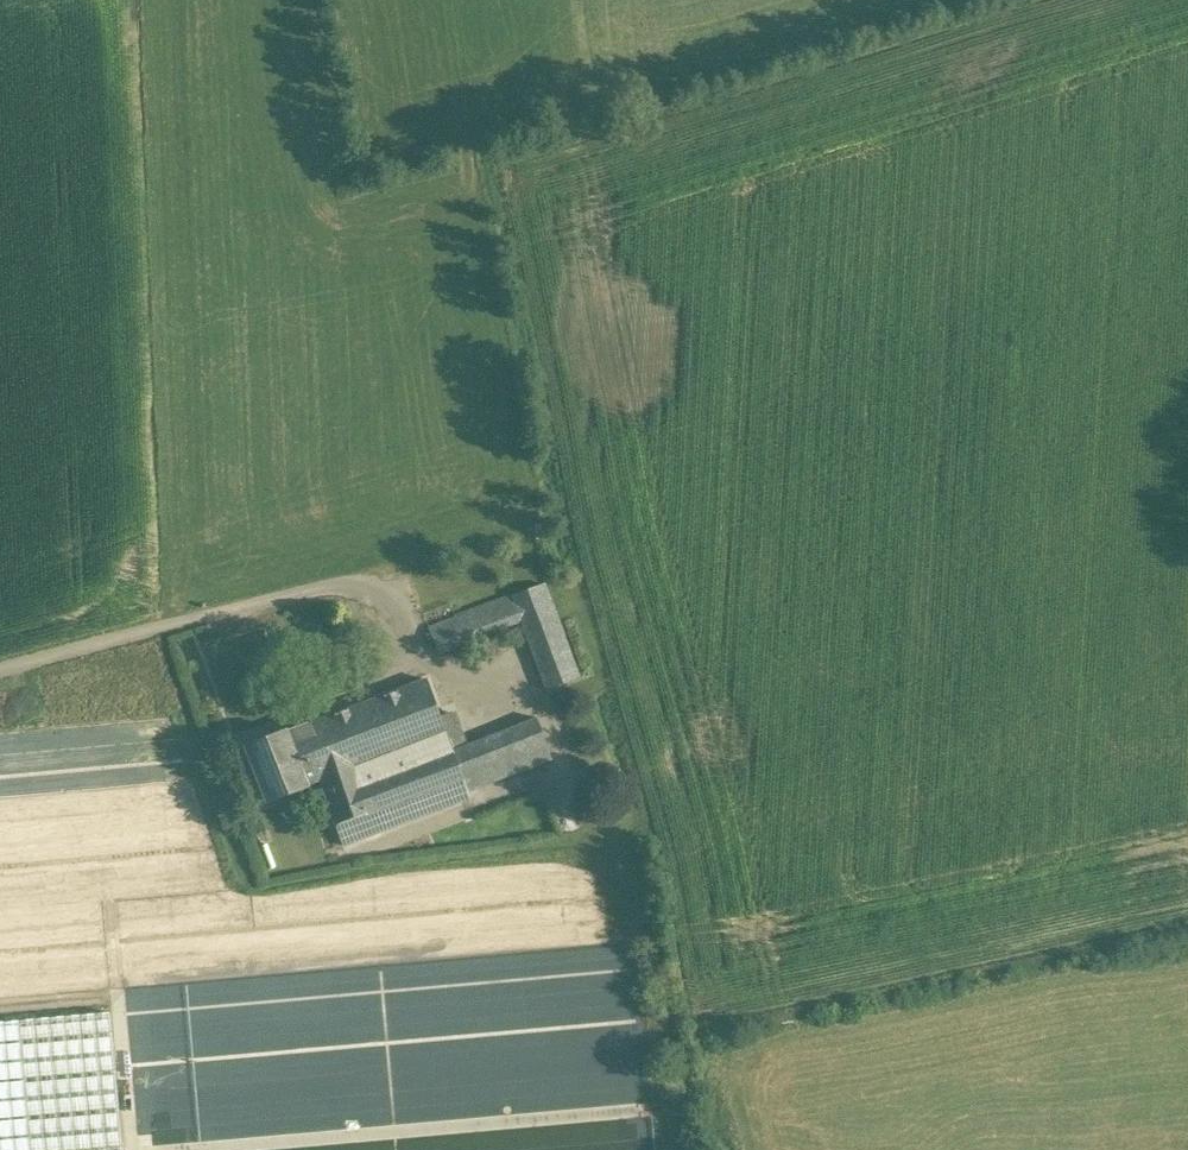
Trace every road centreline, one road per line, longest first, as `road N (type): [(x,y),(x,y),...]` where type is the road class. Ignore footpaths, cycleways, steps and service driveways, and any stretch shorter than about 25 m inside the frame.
road 1 (track): [(0,682),(335,600),(375,618)]

